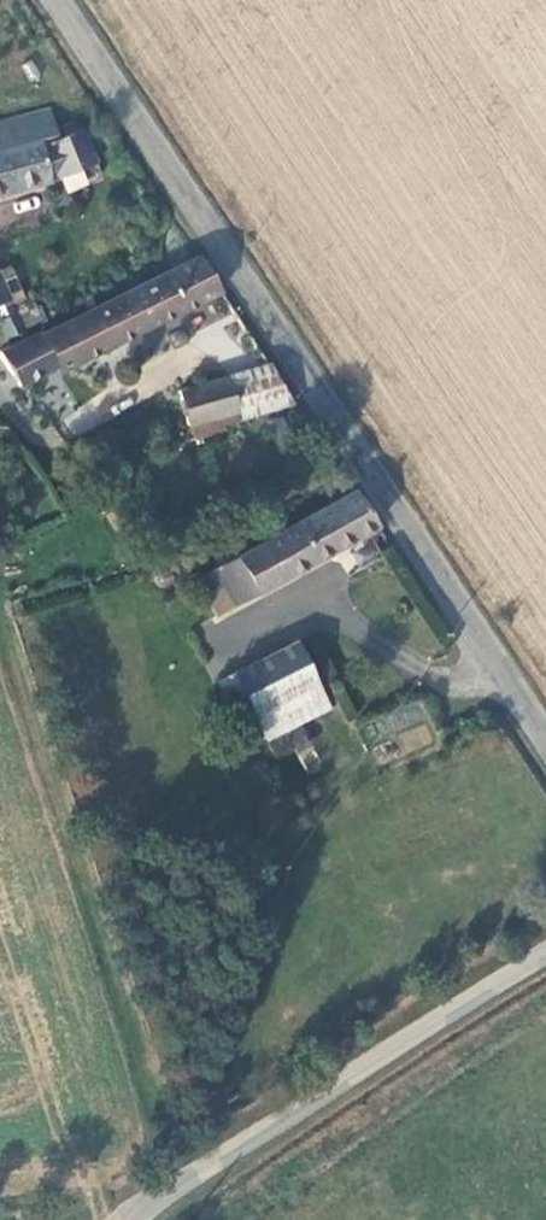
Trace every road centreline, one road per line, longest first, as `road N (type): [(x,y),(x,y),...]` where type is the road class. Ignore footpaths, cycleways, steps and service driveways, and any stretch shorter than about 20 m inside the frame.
road 1 (unclassified): [(64,0),(545,738)]
road 2 (unclassified): [(545,952),(127,1219)]

